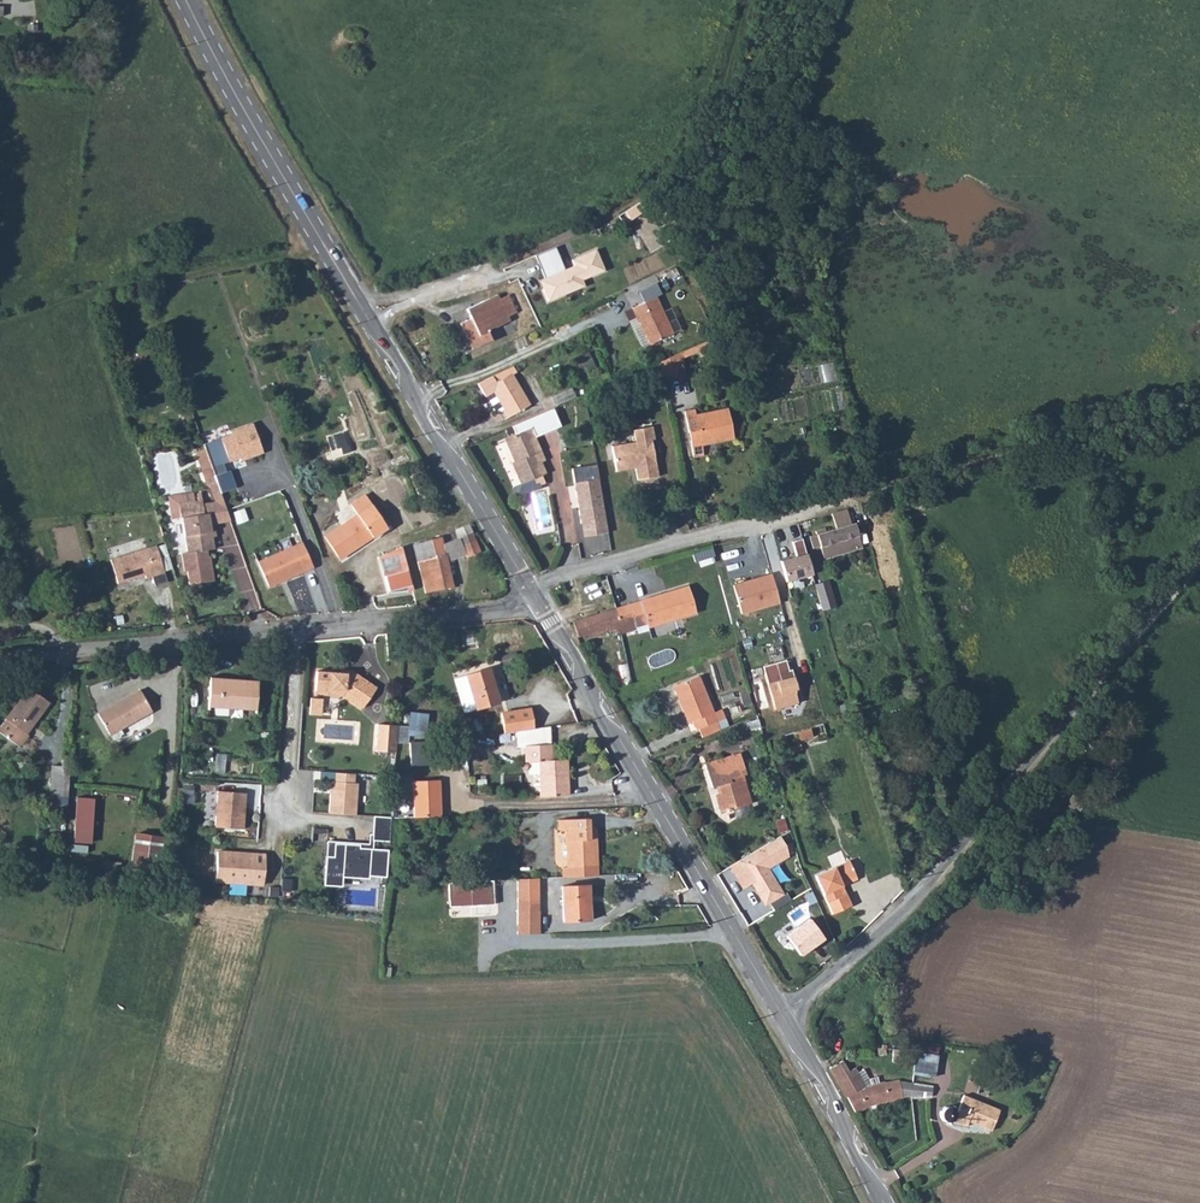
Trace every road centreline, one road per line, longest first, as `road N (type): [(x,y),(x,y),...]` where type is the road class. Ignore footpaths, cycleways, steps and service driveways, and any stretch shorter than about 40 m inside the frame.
road 1 (secondary): [(187,0),(529,589)]
road 2 (unclassified): [(1199,560),(977,841),(782,1014)]
road 3 (secondary): [(536,601),(782,1014)]
road 4 (track): [(1199,410),(859,495)]
road 5 (unclassified): [(529,589),(859,495)]
road 6 (unclassified): [(295,629),(0,657)]
road 7 (unclassified): [(536,601),(506,610),(295,629)]
road 8 (secondary): [(782,1014),(884,1202)]
road 9 (unclassified): [(289,809),(295,629)]
road 10 (track): [(520,250),(367,319)]

